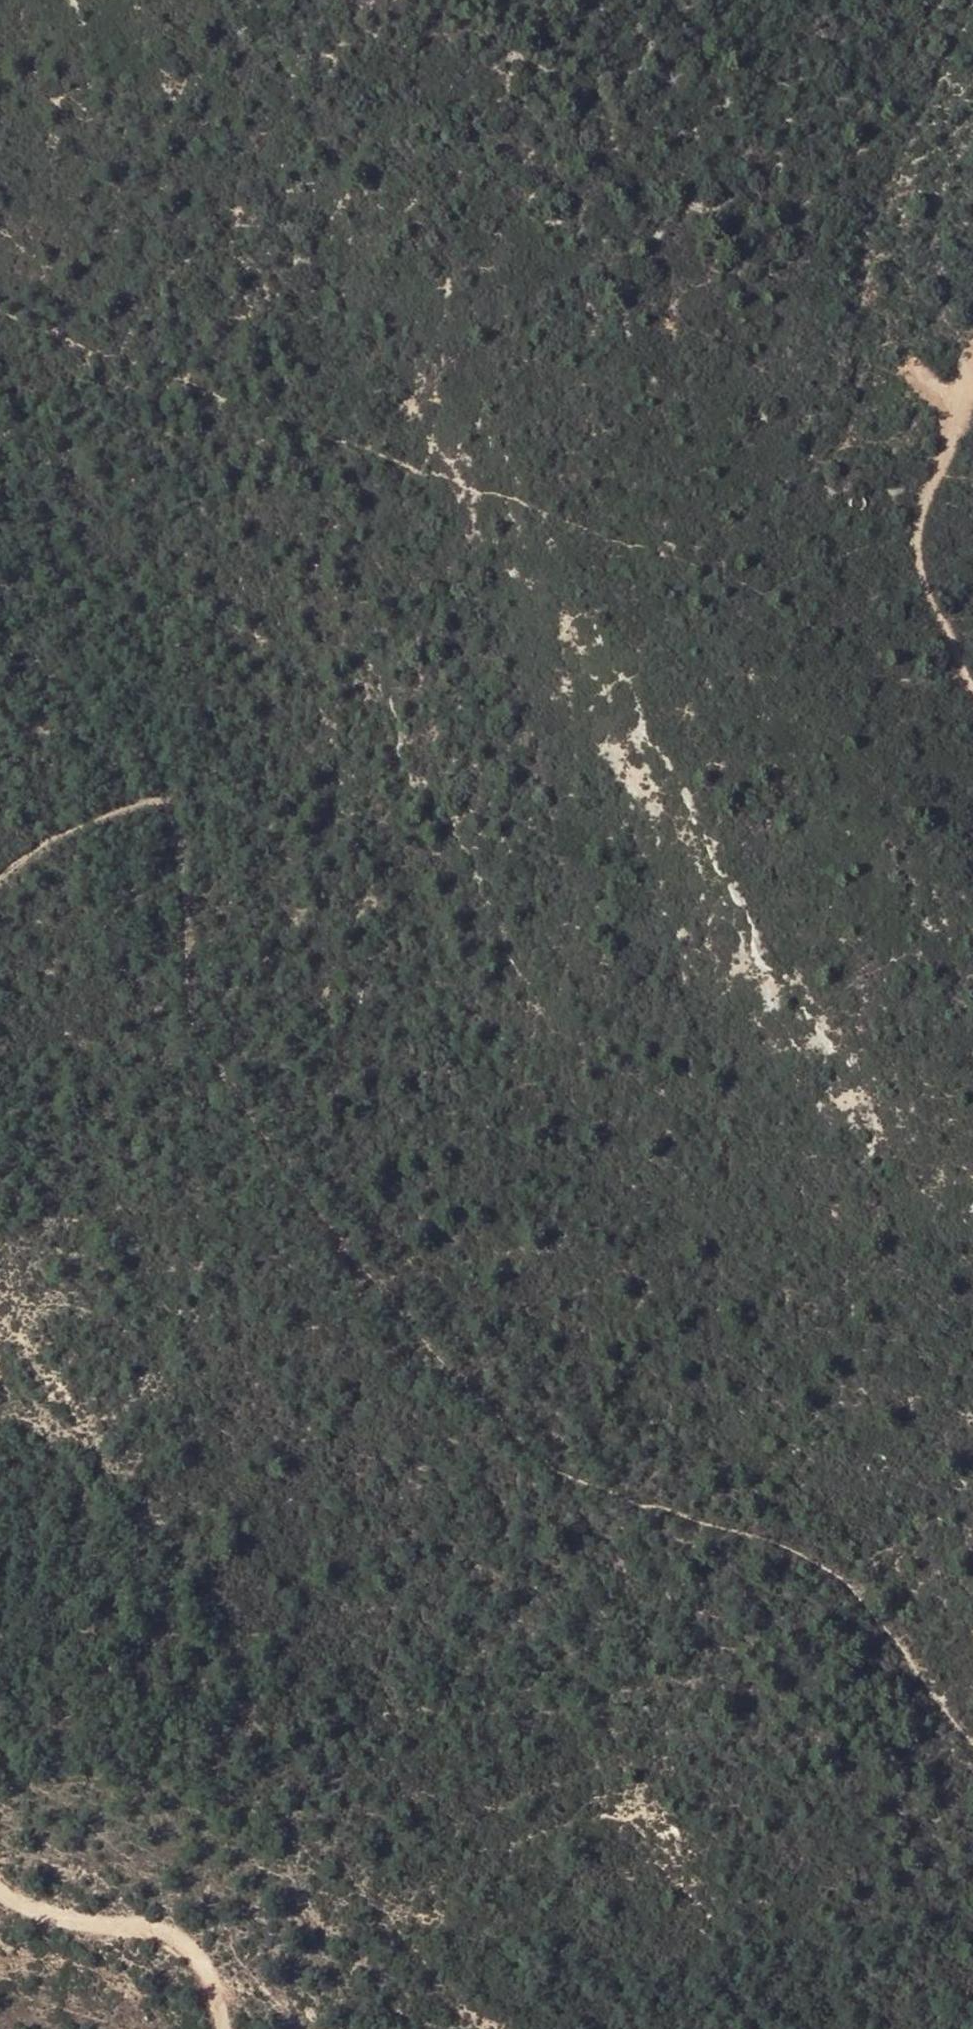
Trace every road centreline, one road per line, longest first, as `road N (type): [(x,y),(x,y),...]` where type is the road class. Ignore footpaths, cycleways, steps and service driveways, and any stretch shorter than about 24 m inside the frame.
road 1 (track): [(972,383),(928,501),(915,568),(972,696)]
road 2 (track): [(216,2028),(205,1964),(180,1930),(97,1923),(0,1880)]

